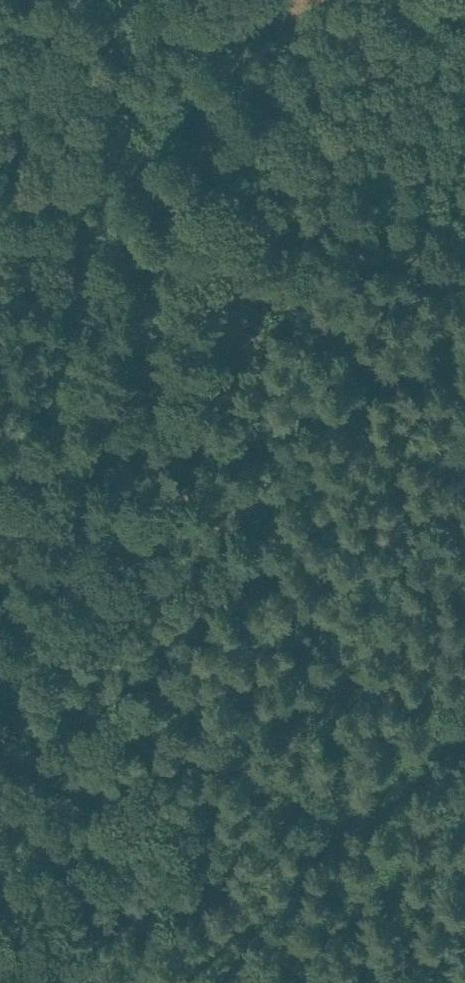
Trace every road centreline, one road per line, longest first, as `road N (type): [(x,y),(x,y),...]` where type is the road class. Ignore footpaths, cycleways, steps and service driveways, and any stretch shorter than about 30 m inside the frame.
road 1 (track): [(0,686),(260,0)]

